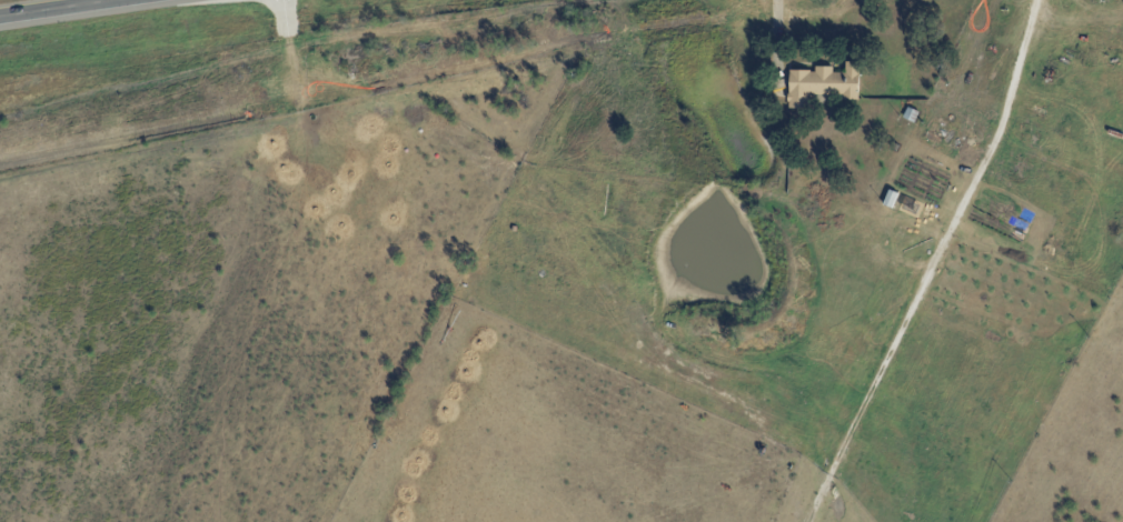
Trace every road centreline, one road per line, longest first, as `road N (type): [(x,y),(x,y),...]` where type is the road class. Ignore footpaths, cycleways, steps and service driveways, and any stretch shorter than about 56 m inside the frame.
road 1 (trunk): [(0,19),(131,0)]

